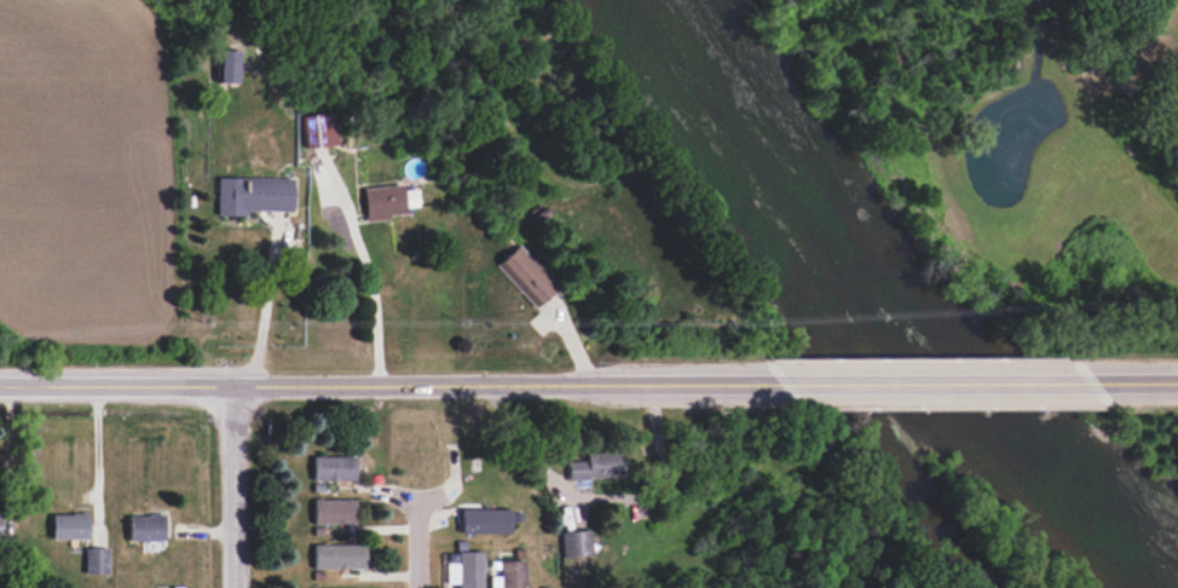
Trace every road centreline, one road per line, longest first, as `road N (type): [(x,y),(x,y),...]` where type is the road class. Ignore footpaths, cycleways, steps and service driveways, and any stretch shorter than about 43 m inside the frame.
road 1 (tertiary): [(791,388),(0,390)]
road 2 (tertiary): [(1082,386),(791,388)]
road 3 (residential): [(237,392),(239,587)]

